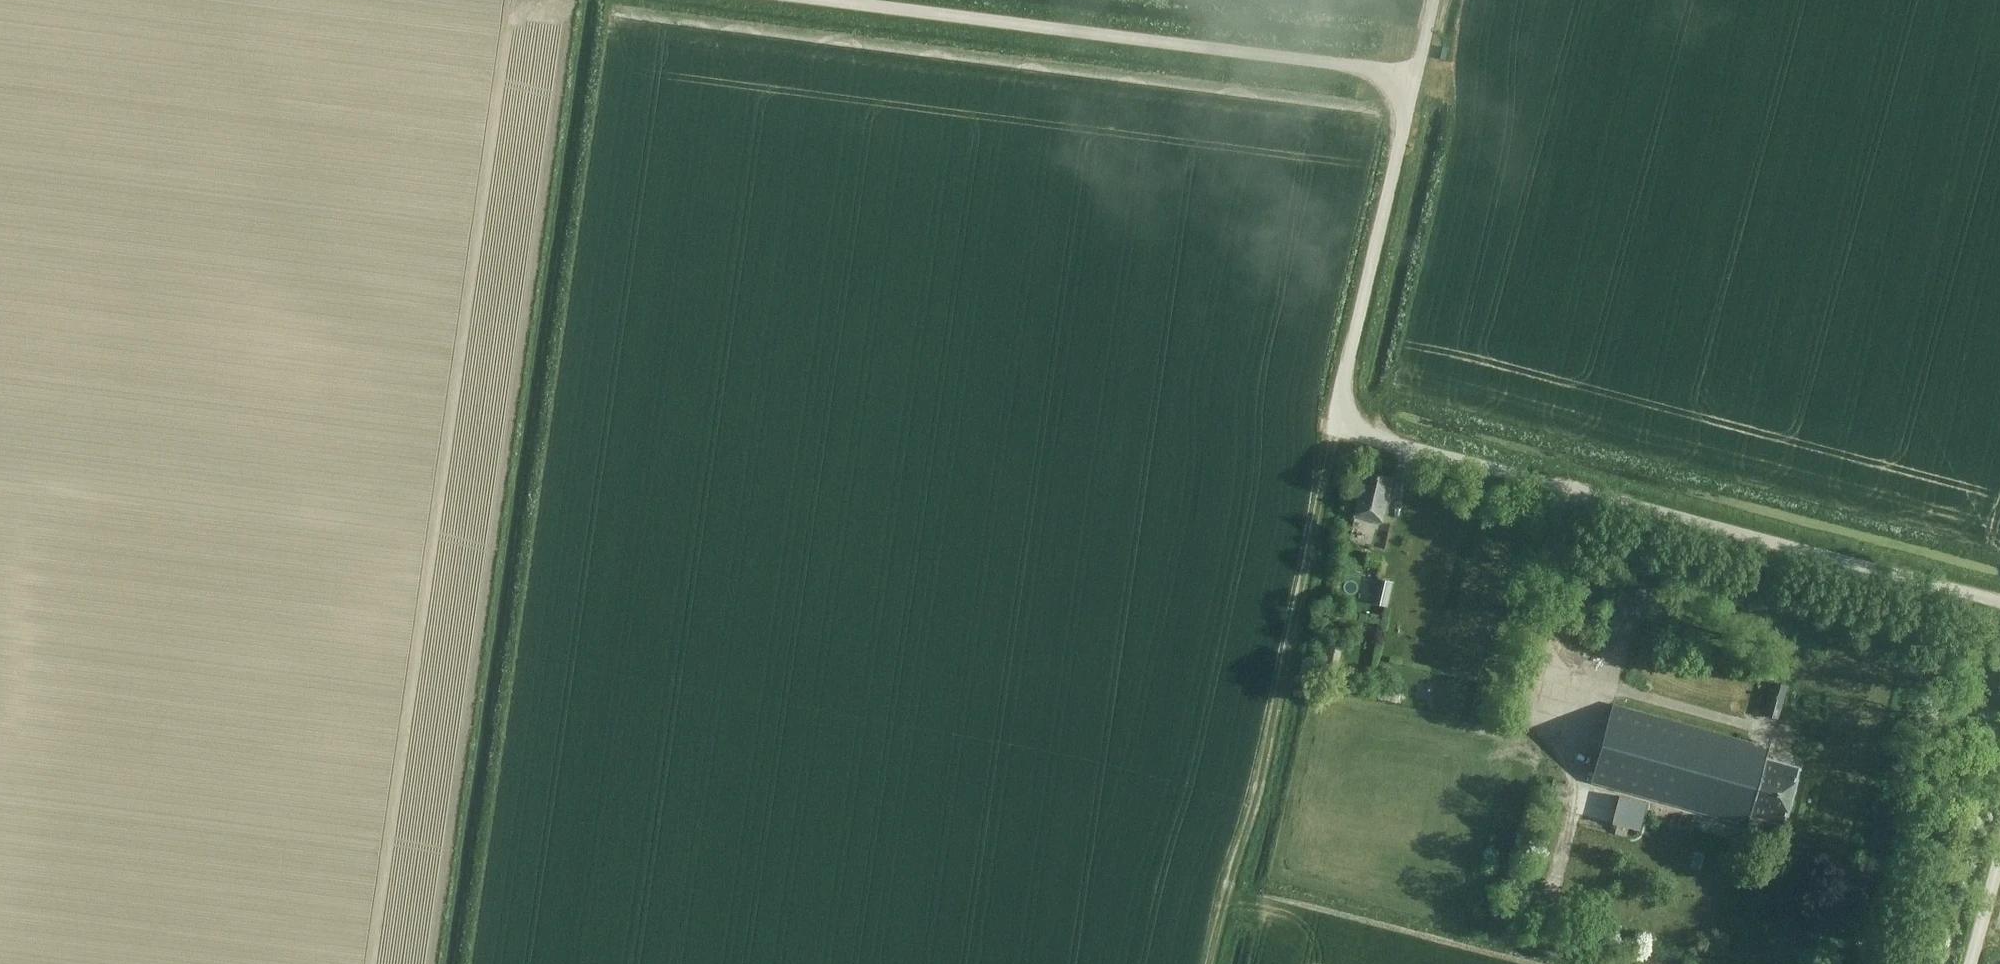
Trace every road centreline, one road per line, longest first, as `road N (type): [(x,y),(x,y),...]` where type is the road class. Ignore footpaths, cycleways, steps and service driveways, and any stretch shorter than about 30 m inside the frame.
road 1 (unclassified): [(1999,604),(1335,421),(1415,73),(832,0)]
road 2 (unclassified): [(1968,963),(1999,845)]

